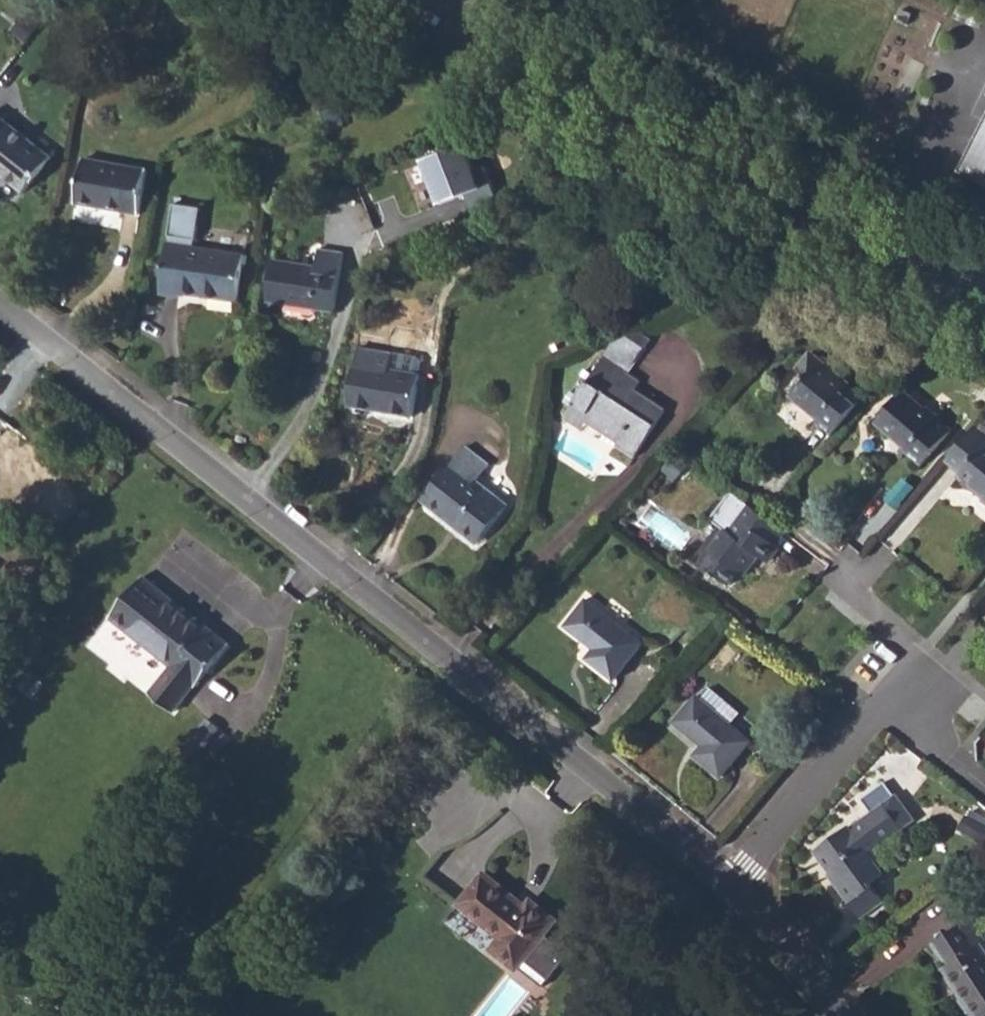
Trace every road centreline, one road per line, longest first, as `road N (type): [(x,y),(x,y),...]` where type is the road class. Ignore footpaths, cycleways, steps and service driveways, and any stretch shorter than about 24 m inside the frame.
road 1 (residential): [(0,304),(736,885)]
road 2 (secondary): [(411,0),(889,248),(984,284)]
road 3 (residential): [(736,885),(887,706),(906,722)]
road 4 (residential): [(906,722),(943,680),(855,587)]
road 5 (residential): [(736,885),(842,1015)]

